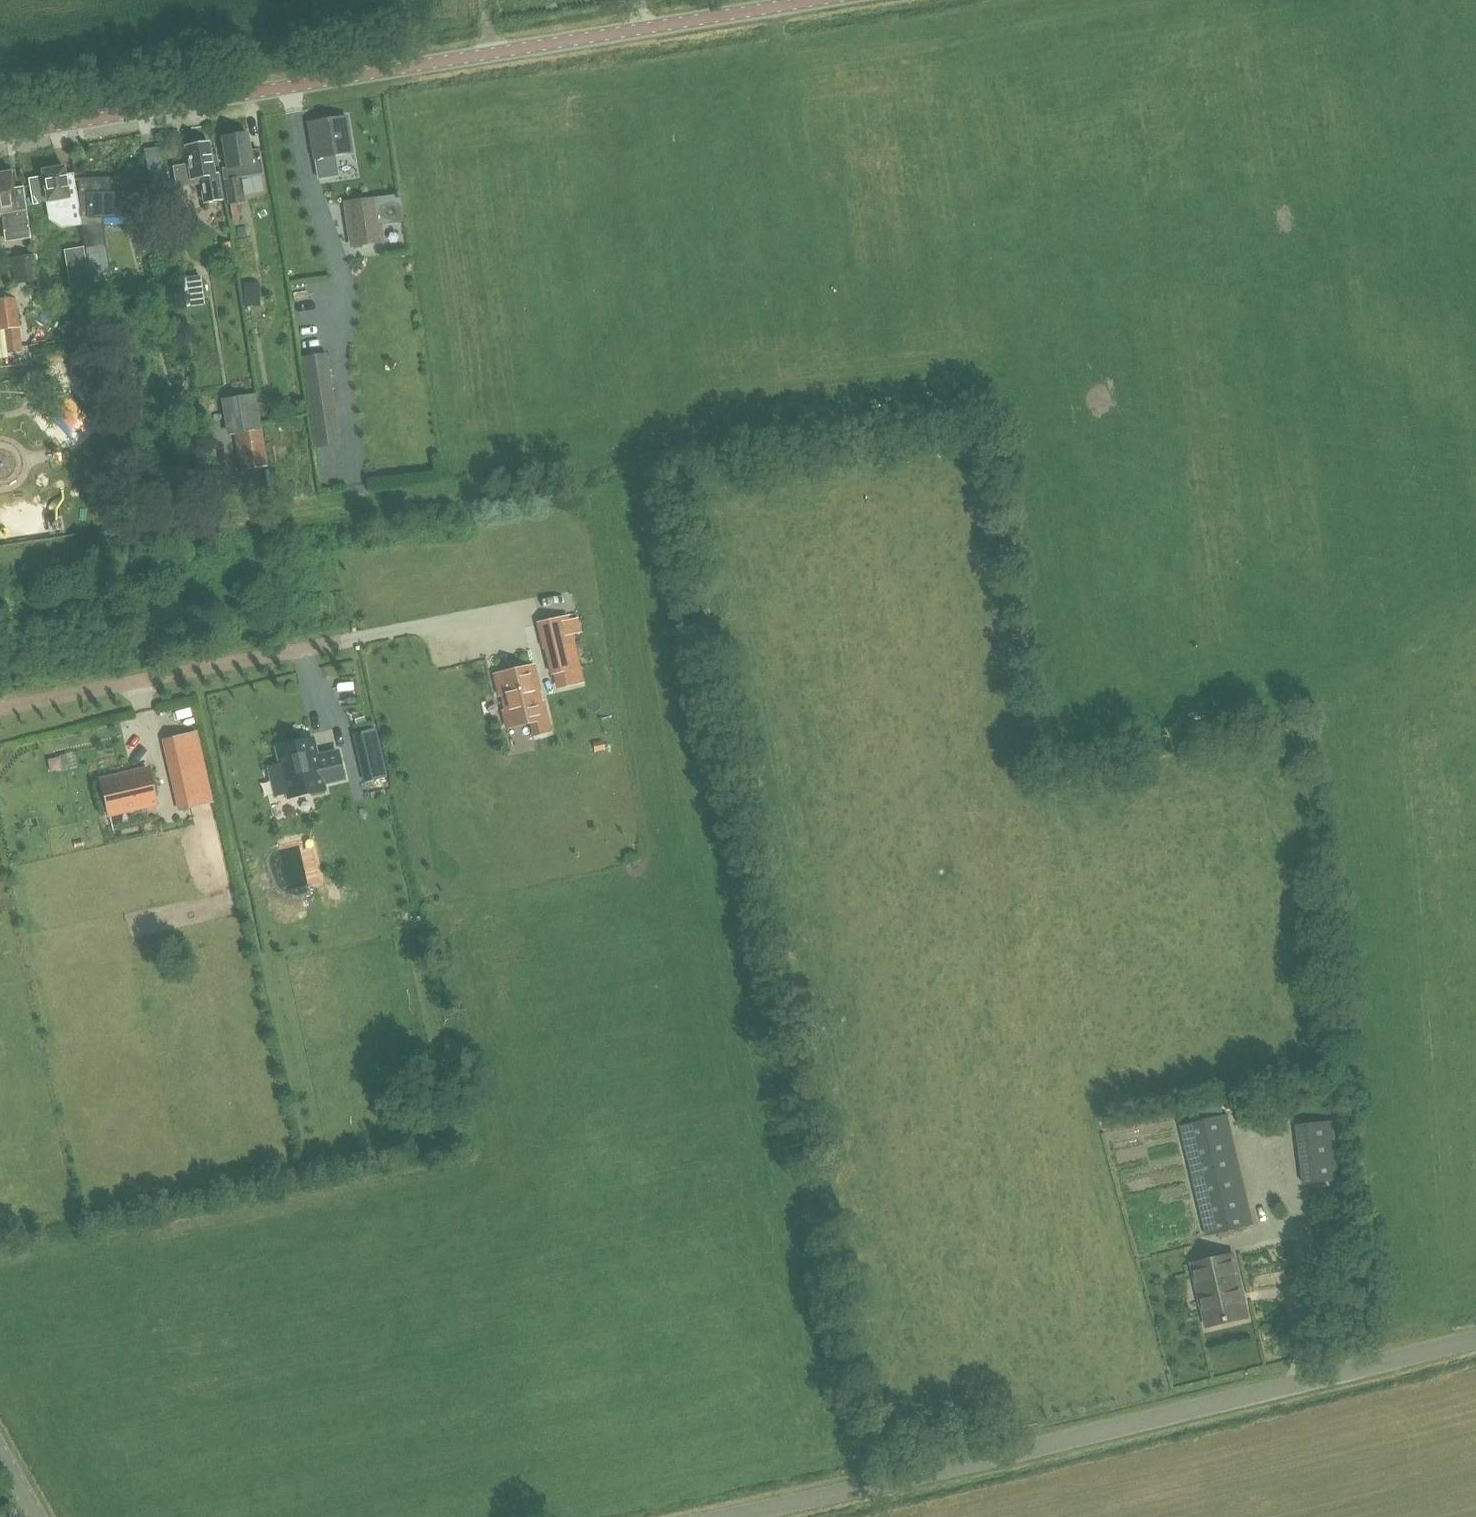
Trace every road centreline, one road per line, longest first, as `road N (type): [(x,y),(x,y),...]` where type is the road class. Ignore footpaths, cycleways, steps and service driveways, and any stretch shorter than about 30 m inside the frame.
road 1 (unclassified): [(0,135),(837,0)]
road 2 (unclassified): [(741,1516),(1475,1342)]

